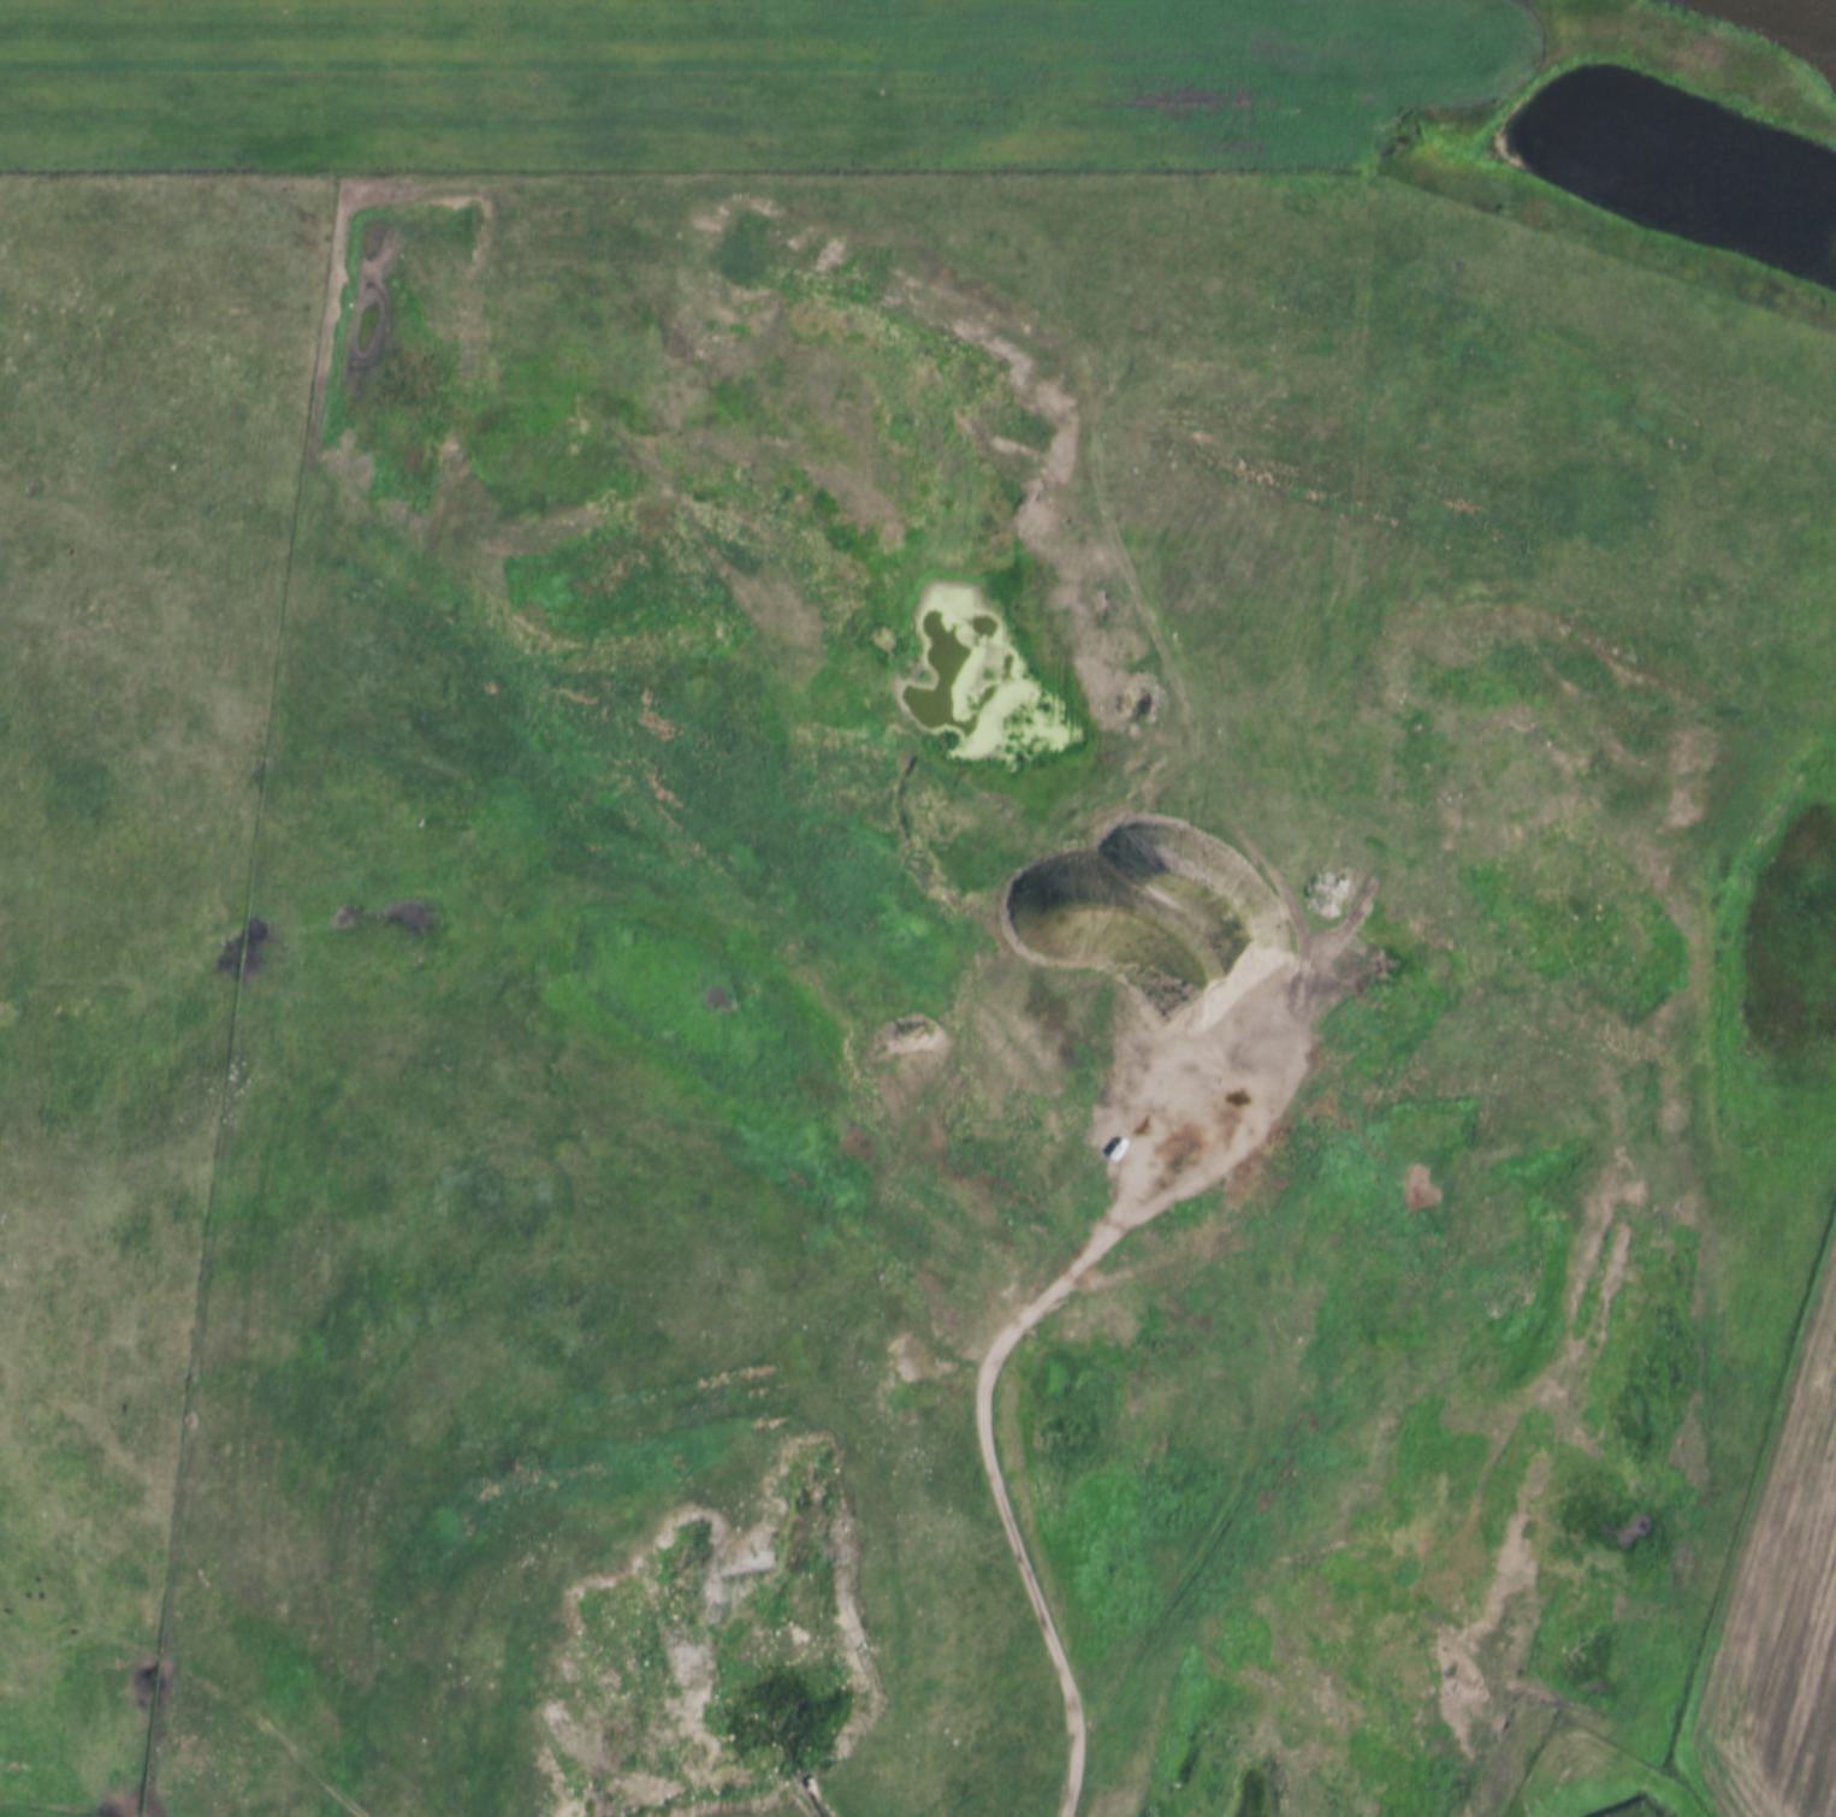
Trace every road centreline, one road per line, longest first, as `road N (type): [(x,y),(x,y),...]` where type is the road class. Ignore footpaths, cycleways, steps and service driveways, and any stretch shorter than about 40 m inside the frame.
road 1 (track): [(1124,359),(1097,403),(1100,495),(1195,724),(1190,801),(1125,955),(1111,1111),(1059,1203),(1011,1266),(990,1306),(975,1372),(995,1481),(1068,1673),(1079,1724),(1063,1816)]
road 2 (track): [(369,1816),(279,1734),(89,1616),(76,1540),(159,1147)]

